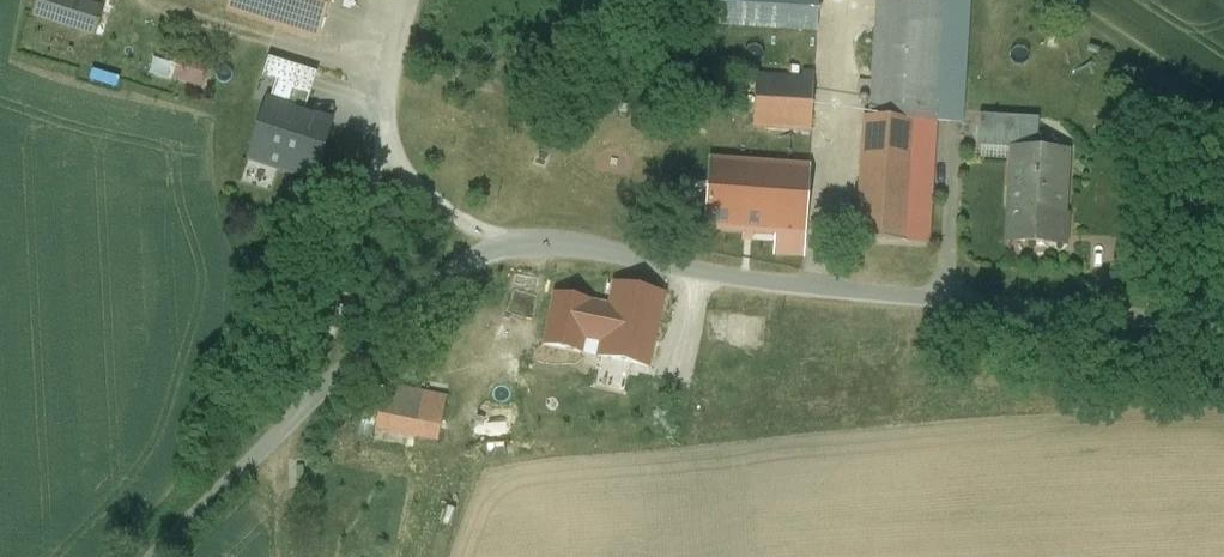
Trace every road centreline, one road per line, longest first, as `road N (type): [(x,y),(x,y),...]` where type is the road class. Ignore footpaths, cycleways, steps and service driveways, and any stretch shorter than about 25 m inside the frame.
road 1 (residential): [(507,248),(575,248),(905,297),(1223,316)]
road 2 (unclassified): [(152,556),(408,303),(507,248)]
road 3 (unclassified): [(507,248),(447,214),(403,171),(393,143),(390,115),(415,0)]
road 4 (track): [(393,143),(376,168),(322,388)]

